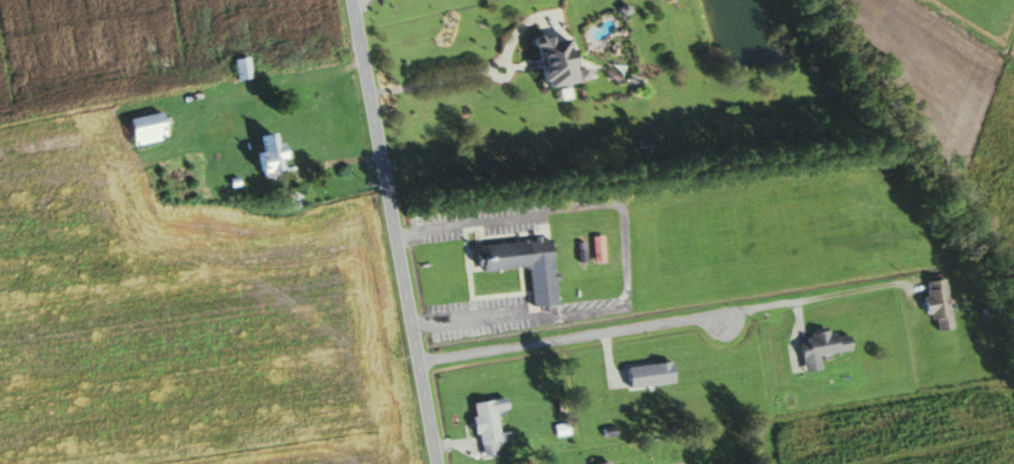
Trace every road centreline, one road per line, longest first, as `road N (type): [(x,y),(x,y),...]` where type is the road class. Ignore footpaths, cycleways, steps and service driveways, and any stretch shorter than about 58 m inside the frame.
road 1 (residential): [(436,463),(352,0)]
road 2 (residential): [(720,315),(418,363)]

